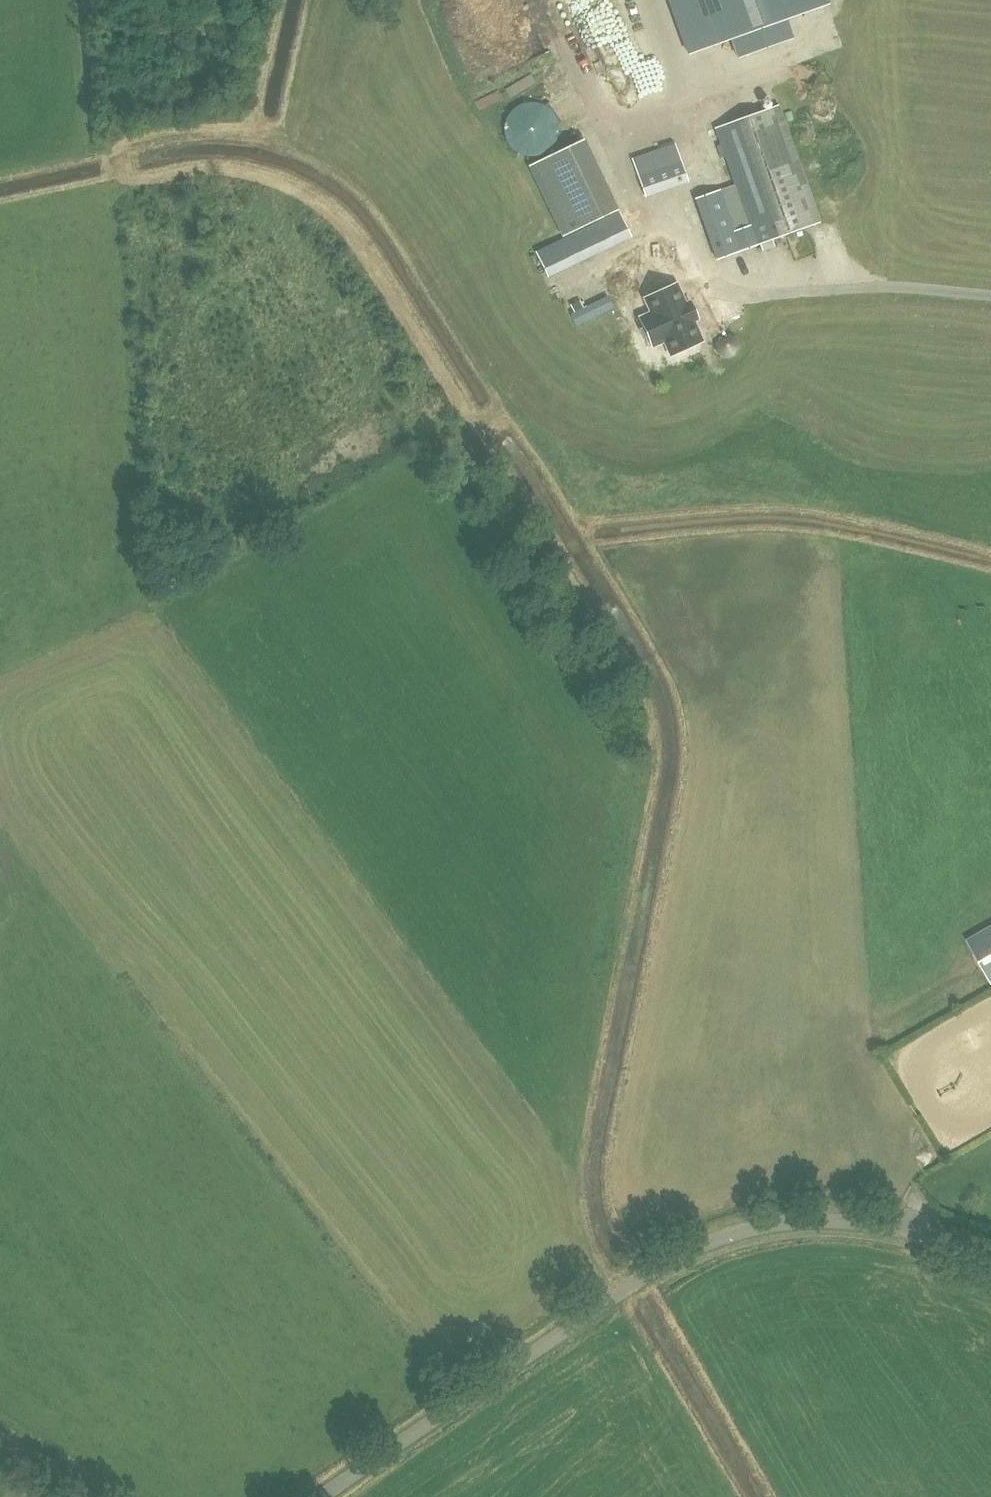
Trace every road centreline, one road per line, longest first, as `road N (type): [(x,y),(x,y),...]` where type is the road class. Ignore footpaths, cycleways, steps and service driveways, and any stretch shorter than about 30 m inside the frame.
road 1 (unclassified): [(327,1496),(614,1301),(717,1243),(829,1224),(916,1237),(990,1260)]

